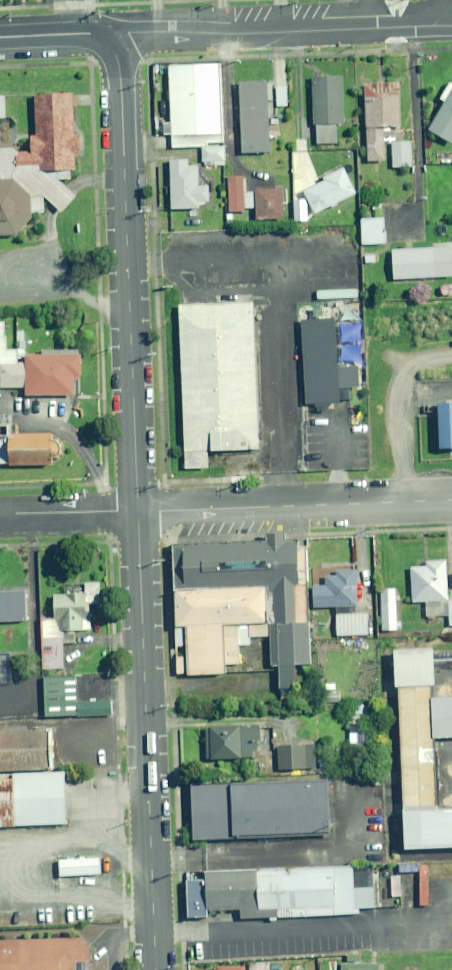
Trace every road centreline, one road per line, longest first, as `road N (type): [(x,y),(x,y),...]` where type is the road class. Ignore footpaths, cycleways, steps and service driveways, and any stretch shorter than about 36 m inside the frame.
road 1 (residential): [(138,511),(121,93),(106,45)]
road 2 (residential): [(158,969),(138,511)]
road 3 (residential): [(451,26),(139,32),(106,45)]
road 4 (residential): [(138,511),(451,500)]
road 5 (residential): [(0,517),(138,511)]

